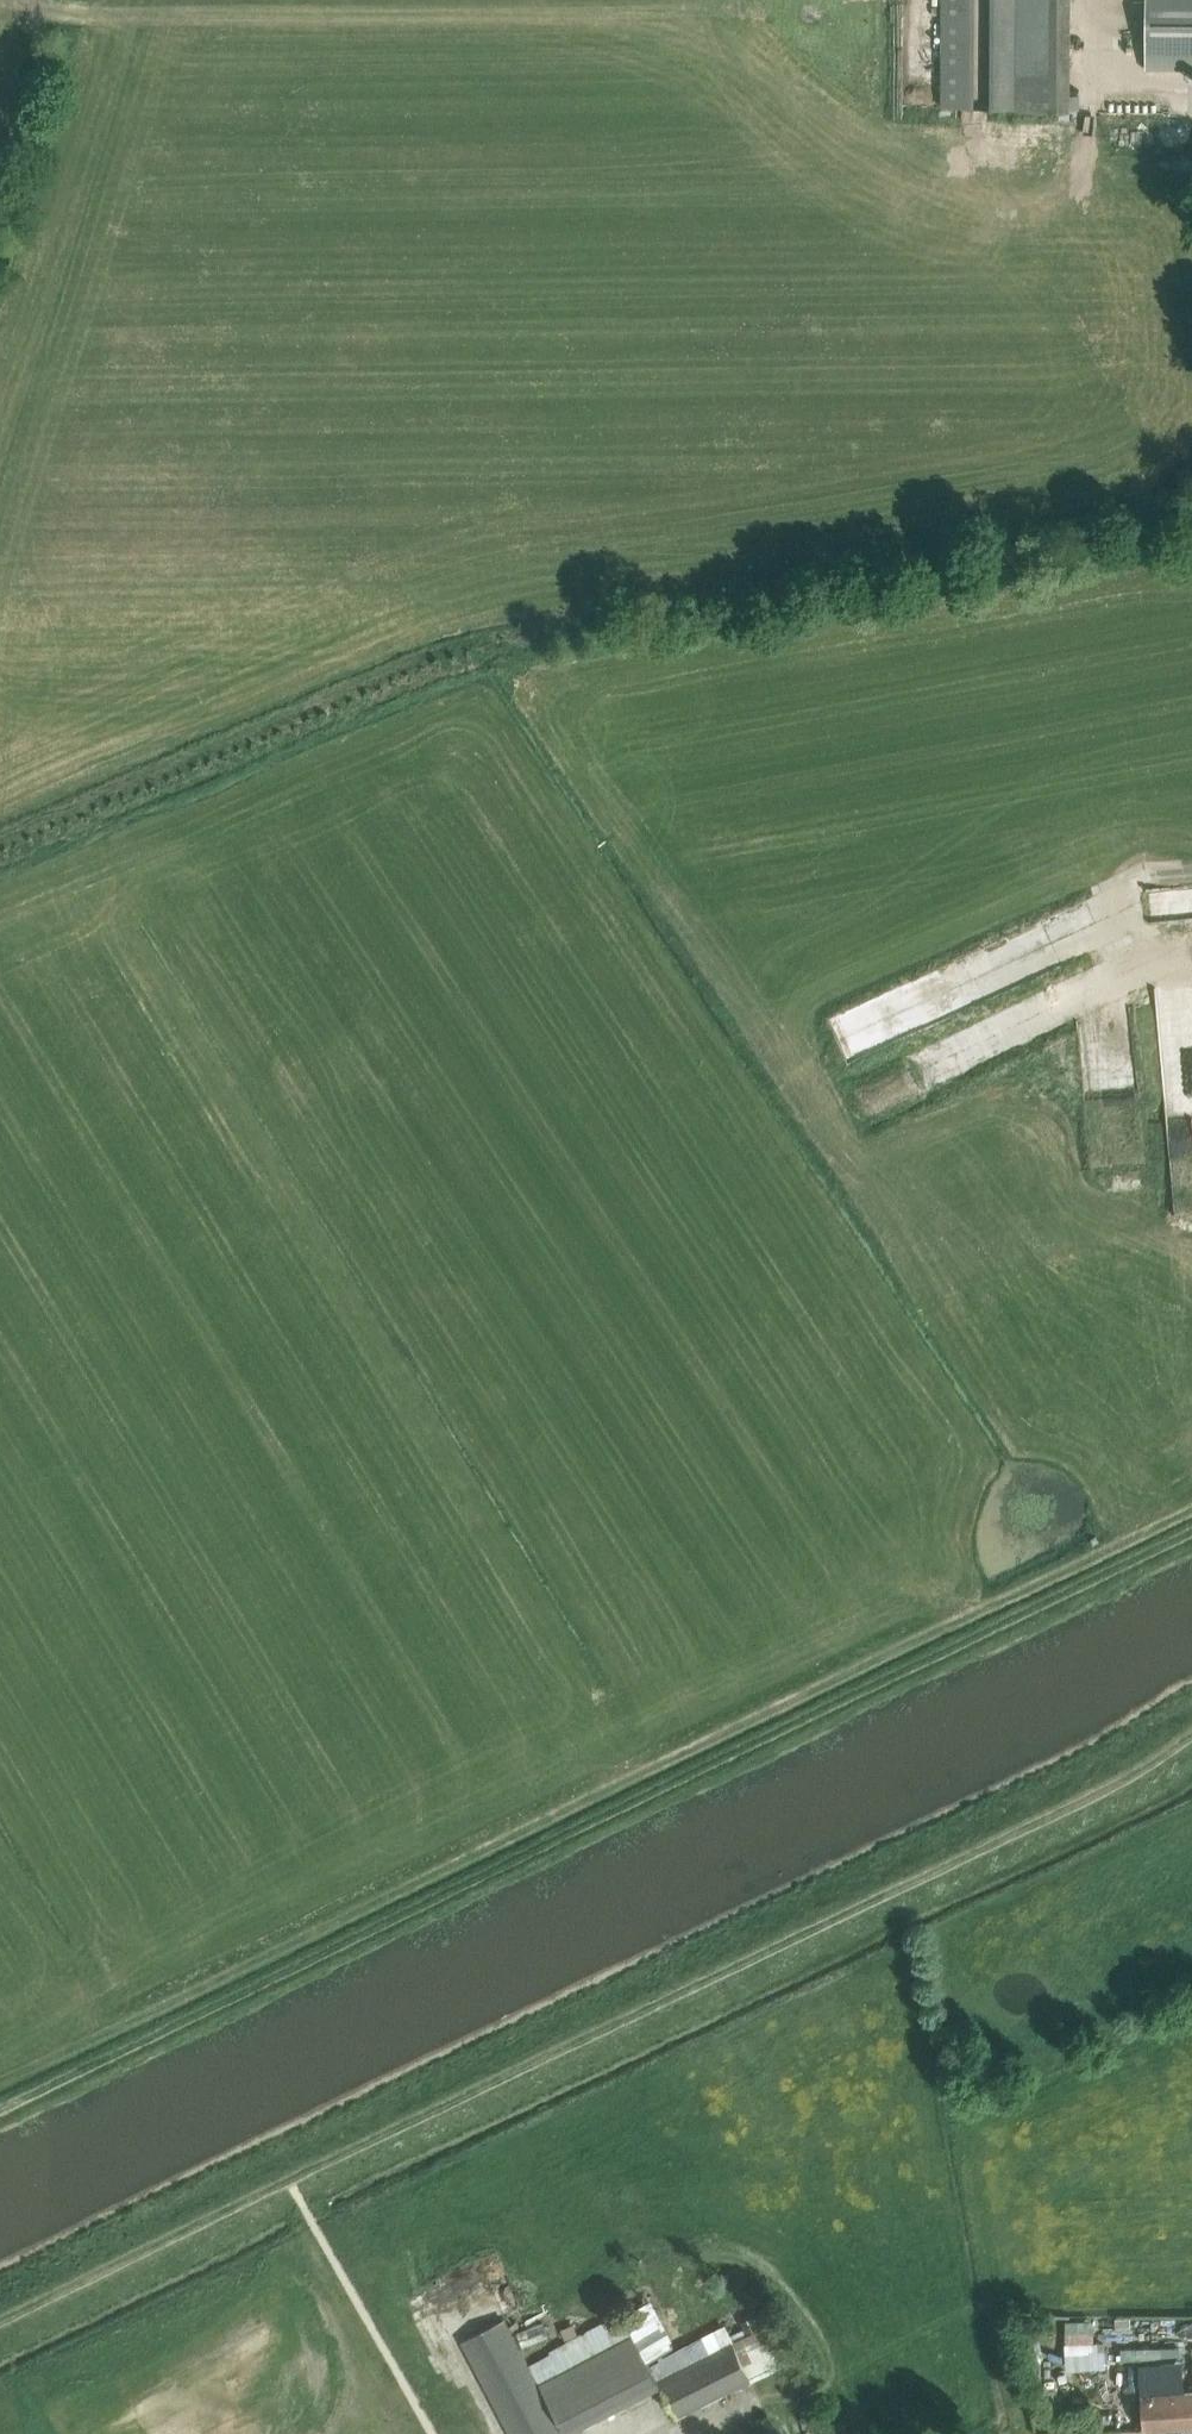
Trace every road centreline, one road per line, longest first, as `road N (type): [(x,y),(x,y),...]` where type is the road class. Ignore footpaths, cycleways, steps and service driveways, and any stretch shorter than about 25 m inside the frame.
road 1 (track): [(1191,1510),(0,2093)]

